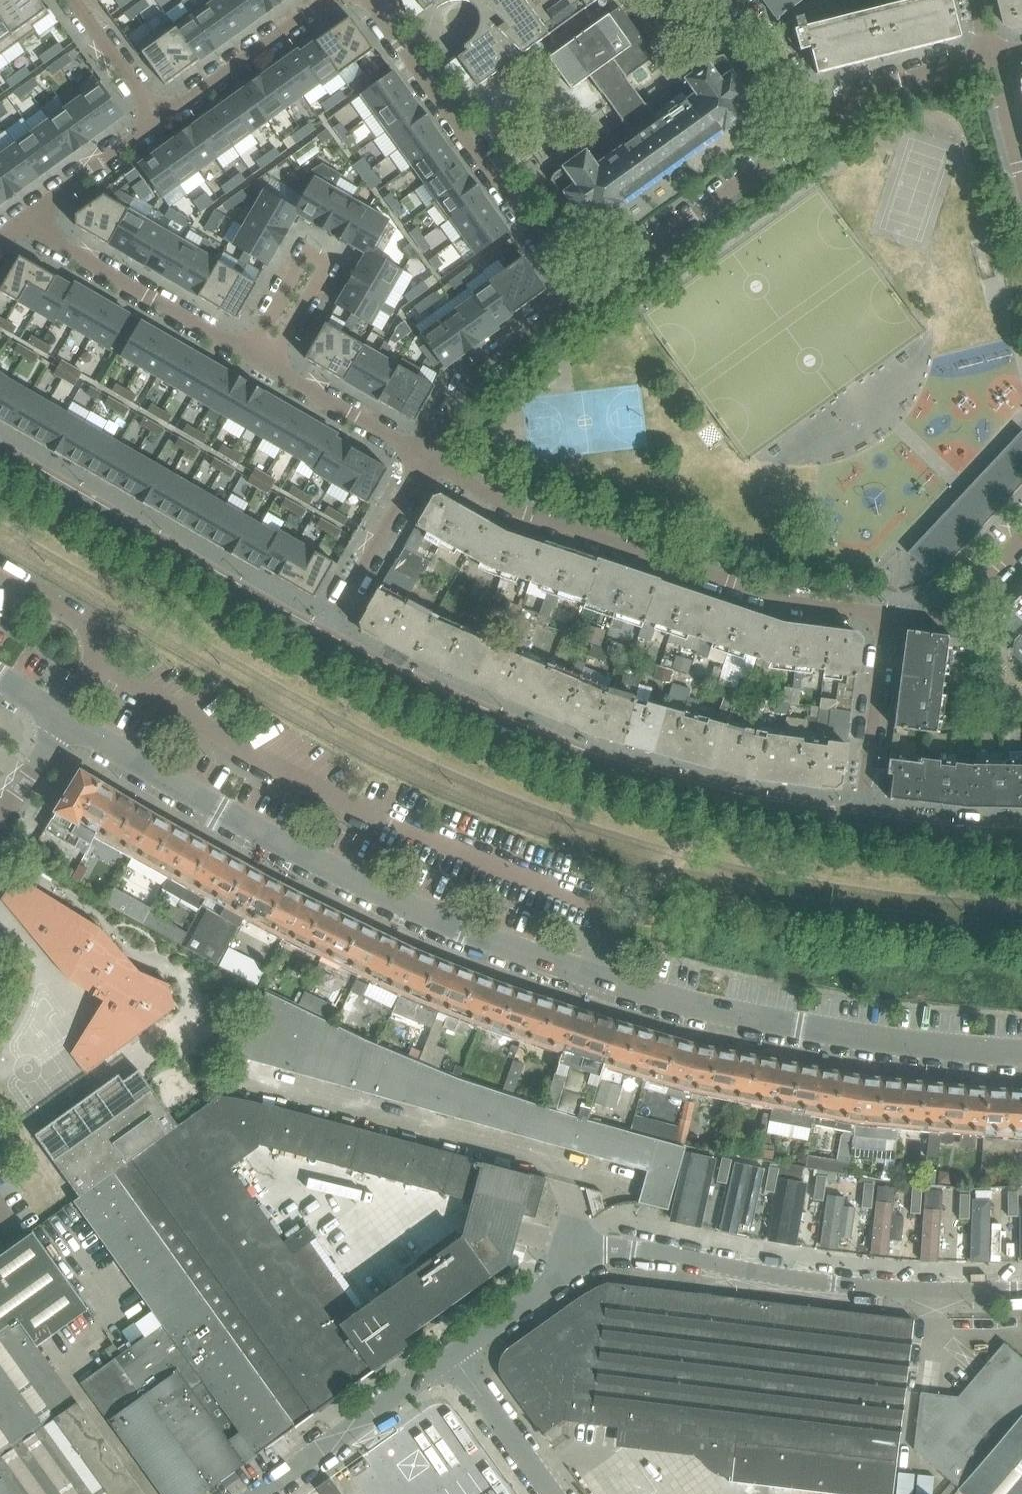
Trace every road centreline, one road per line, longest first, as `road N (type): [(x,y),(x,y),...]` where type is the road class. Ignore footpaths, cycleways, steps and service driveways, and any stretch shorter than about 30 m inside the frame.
road 1 (residential): [(1021,1057),(816,1030),(521,956),(218,812),(62,723)]
road 2 (residential): [(453,1355),(581,1242),(834,1284),(1021,1288)]
road 3 (tertiary): [(863,824),(784,814),(608,769),(520,737),(322,641)]
road 4 (residential): [(424,459),(511,509),(791,602),(887,614)]
road 5 (tertiary): [(322,641),(0,457)]
road 6 (residential): [(579,297),(367,0)]
road 7 (residential): [(825,119),(579,297)]
road 8 (residential): [(269,375),(332,268),(302,251),(240,357)]
road 9 (residential): [(27,222),(240,357)]
road 10 (residential): [(259,1493),(453,1355)]
road 11 (residential): [(579,297),(469,377),(424,459)]
road 12 (residential): [(863,824),(887,614)]
road 13 (residential): [(159,121),(331,0)]
road 14 (residential): [(424,459),(322,641)]
road 15 (residential): [(991,60),(876,86),(825,119)]
road 16 (residential): [(269,375),(424,459)]
road 17 (residential): [(550,1493),(453,1355)]
road 18 (residential): [(27,222),(159,121)]
road 19 (residential): [(887,614),(949,616),(1021,543)]
road 20 (tertiary): [(1021,837),(863,824)]
road 21 (residential): [(159,121),(73,0)]
road 22 (residential): [(739,0),(825,119)]
road 23 (residential): [(1021,181),(991,60)]

